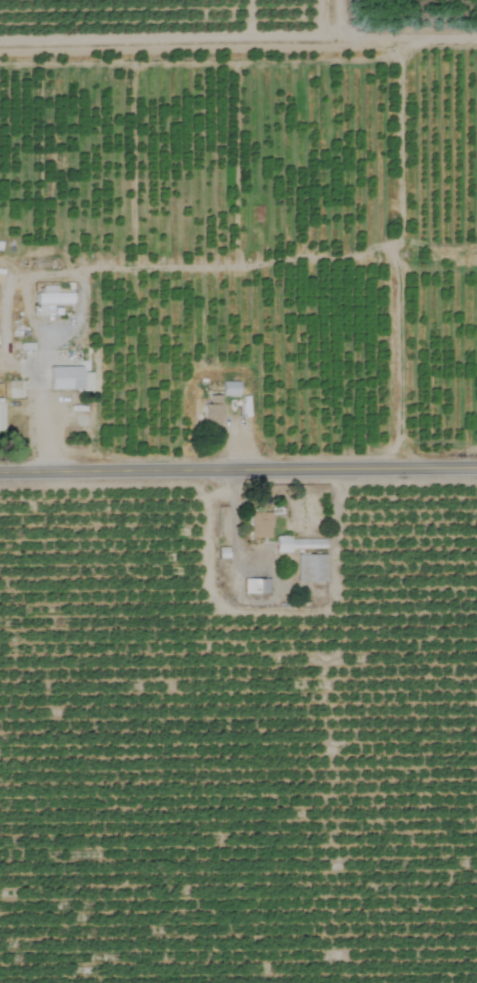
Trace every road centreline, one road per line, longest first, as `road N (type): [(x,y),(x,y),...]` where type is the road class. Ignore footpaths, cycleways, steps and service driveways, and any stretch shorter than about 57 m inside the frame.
road 1 (secondary): [(0,473),(476,468)]

